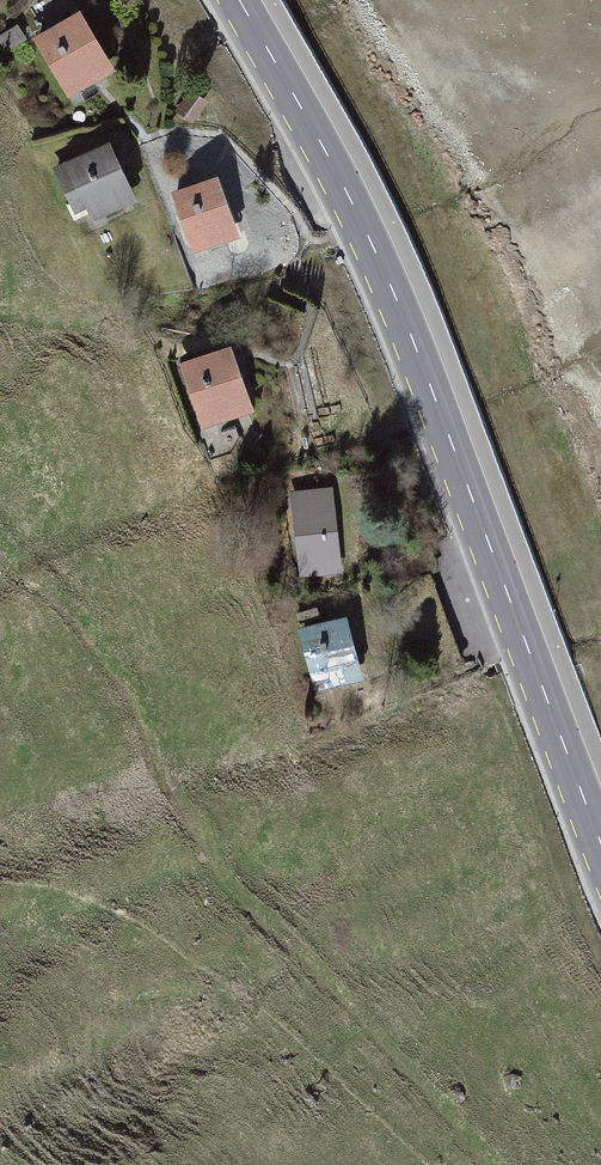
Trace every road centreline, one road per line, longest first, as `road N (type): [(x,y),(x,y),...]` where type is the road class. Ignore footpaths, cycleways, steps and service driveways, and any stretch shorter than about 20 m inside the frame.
road 1 (secondary): [(600,861),(417,362),(347,201),(235,0)]
road 2 (track): [(509,1164),(224,872),(81,615),(0,528)]

